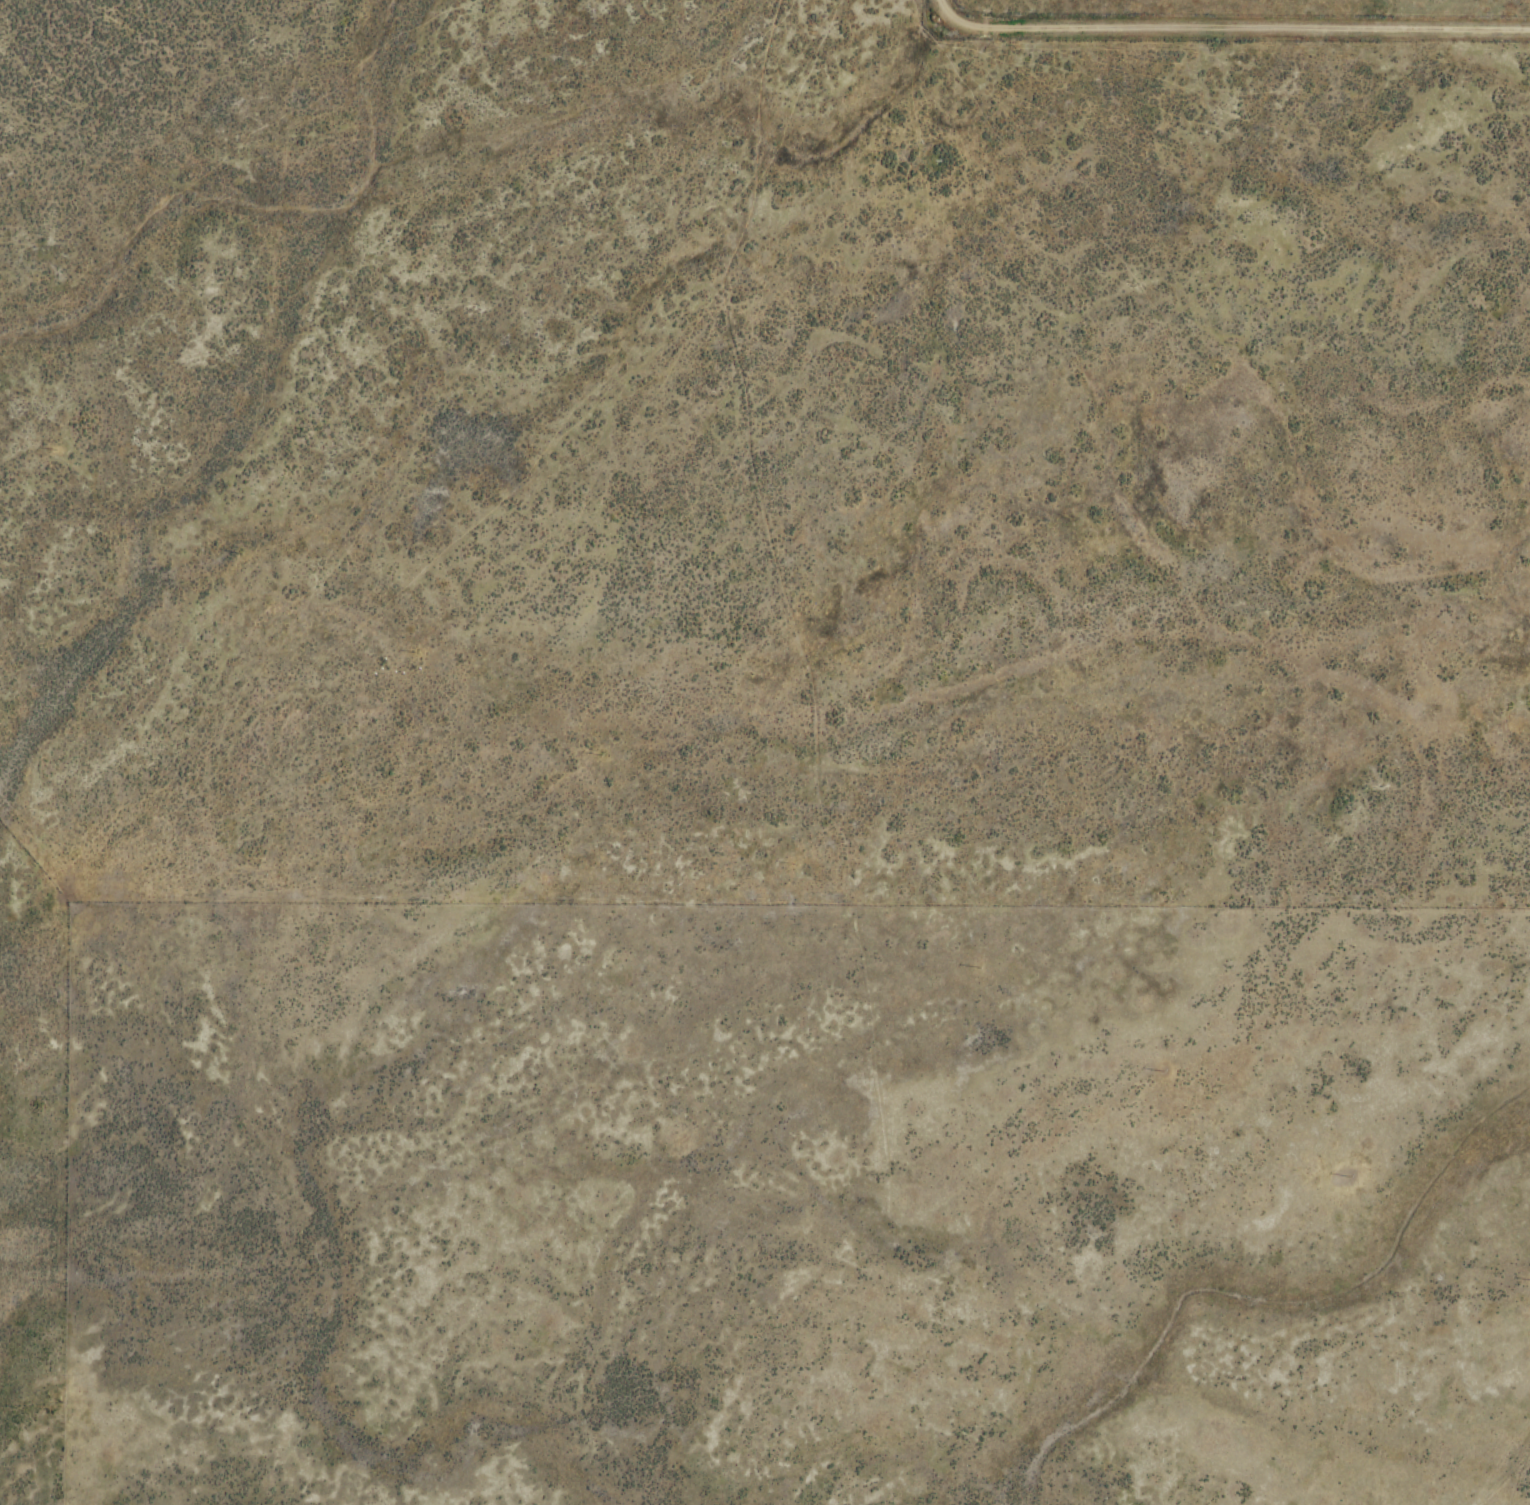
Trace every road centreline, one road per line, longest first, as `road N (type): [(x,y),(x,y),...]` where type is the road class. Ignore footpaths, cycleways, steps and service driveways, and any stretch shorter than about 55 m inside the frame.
road 1 (residential): [(1529,27),(955,23),(941,16),(936,0)]

